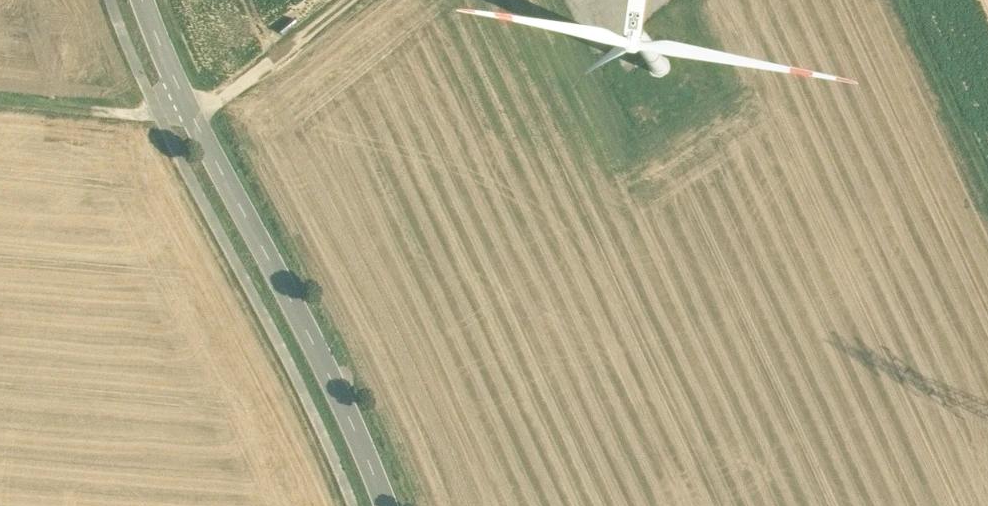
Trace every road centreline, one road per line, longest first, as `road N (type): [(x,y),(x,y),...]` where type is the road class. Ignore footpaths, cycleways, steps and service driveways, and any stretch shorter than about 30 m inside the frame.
road 1 (tertiary): [(397,505),(367,433),(192,116),(142,0)]
road 2 (track): [(367,505),(319,400),(169,127),(114,0)]
road 3 (track): [(0,116),(169,127),(249,82),(358,0)]
road 4 (track): [(910,0),(987,167)]

